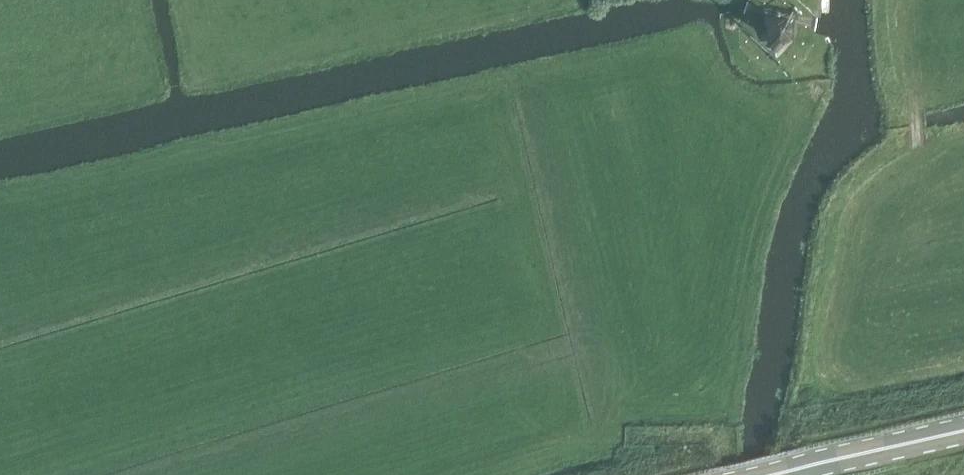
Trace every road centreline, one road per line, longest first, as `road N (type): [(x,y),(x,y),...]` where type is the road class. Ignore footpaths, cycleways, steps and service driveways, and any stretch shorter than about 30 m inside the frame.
road 1 (track): [(807,51),(789,107),(735,134),(612,434)]
road 2 (track): [(728,474),(725,437),(612,434),(458,474)]
road 3 (secondary): [(779,474),(963,432)]

